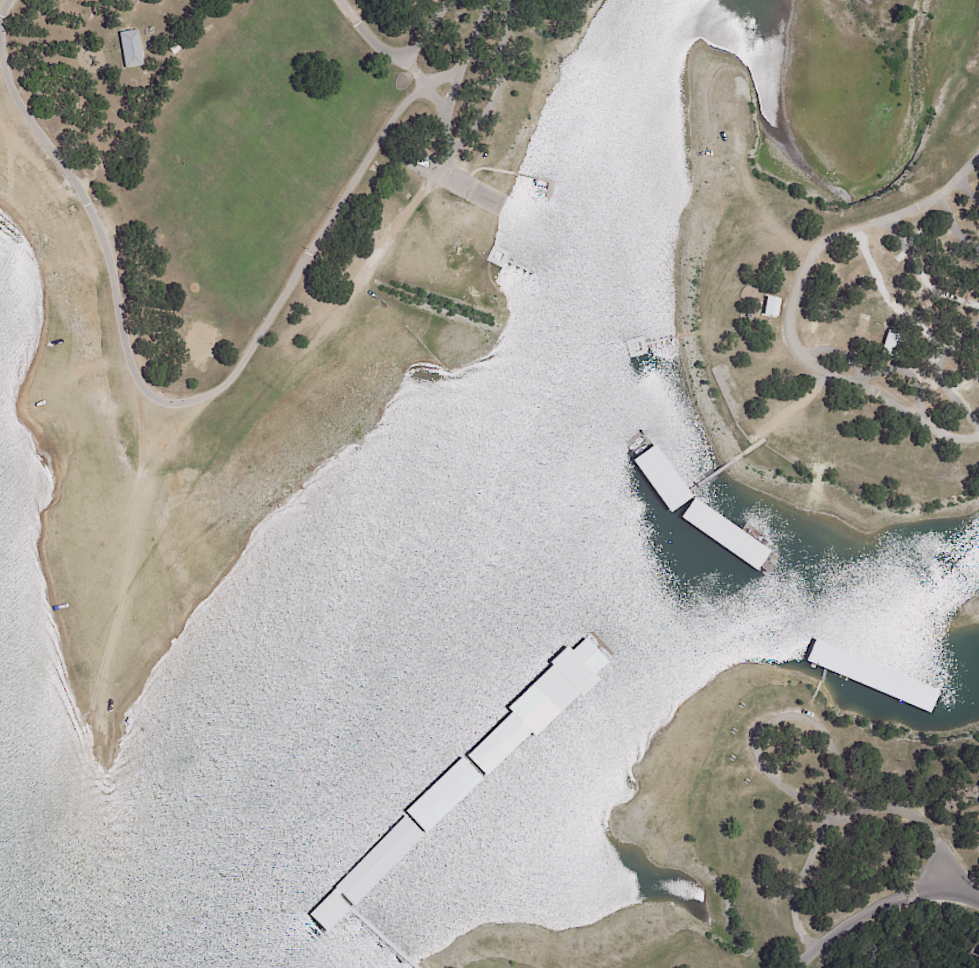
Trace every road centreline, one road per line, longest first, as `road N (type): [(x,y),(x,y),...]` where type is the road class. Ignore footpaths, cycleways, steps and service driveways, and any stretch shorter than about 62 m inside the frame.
road 1 (residential): [(978,902),(928,889),(901,897),(847,925),(796,967)]

